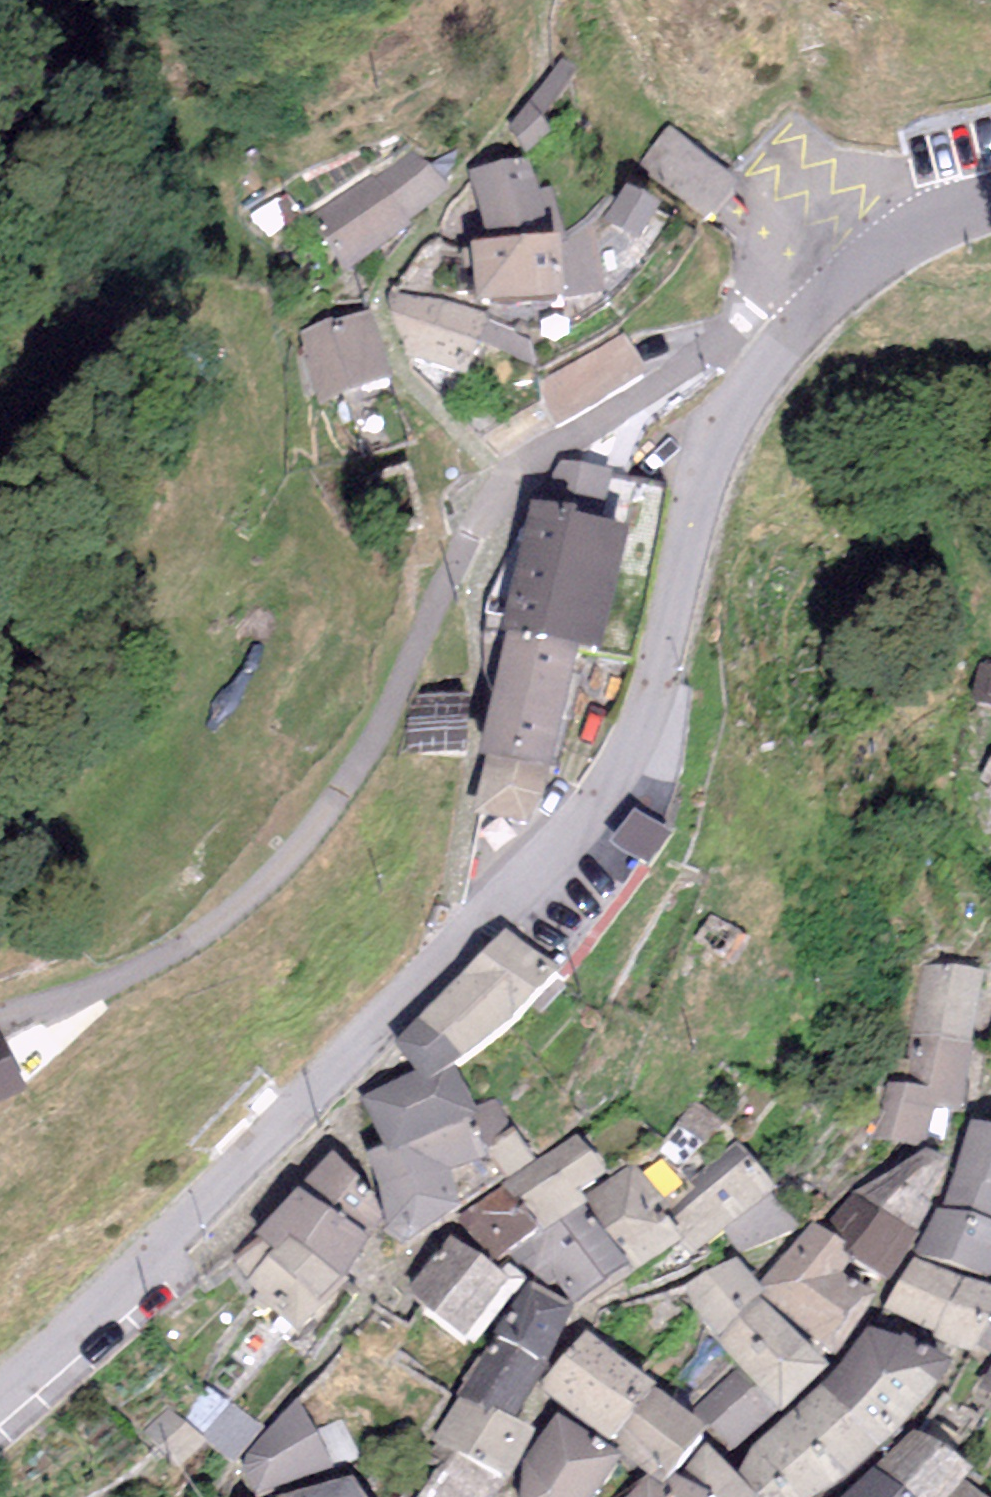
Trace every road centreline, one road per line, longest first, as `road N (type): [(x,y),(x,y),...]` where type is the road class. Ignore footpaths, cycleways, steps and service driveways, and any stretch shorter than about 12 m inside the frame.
road 1 (tertiary): [(0,1403),(587,835),(640,740),(711,453),(736,402),(789,336)]
road 2 (unclassified): [(789,336),(504,476),(411,670),(294,864),(204,947),(135,985),(0,1019)]
road 3 (tertiary): [(789,336),(896,248),(990,201)]

